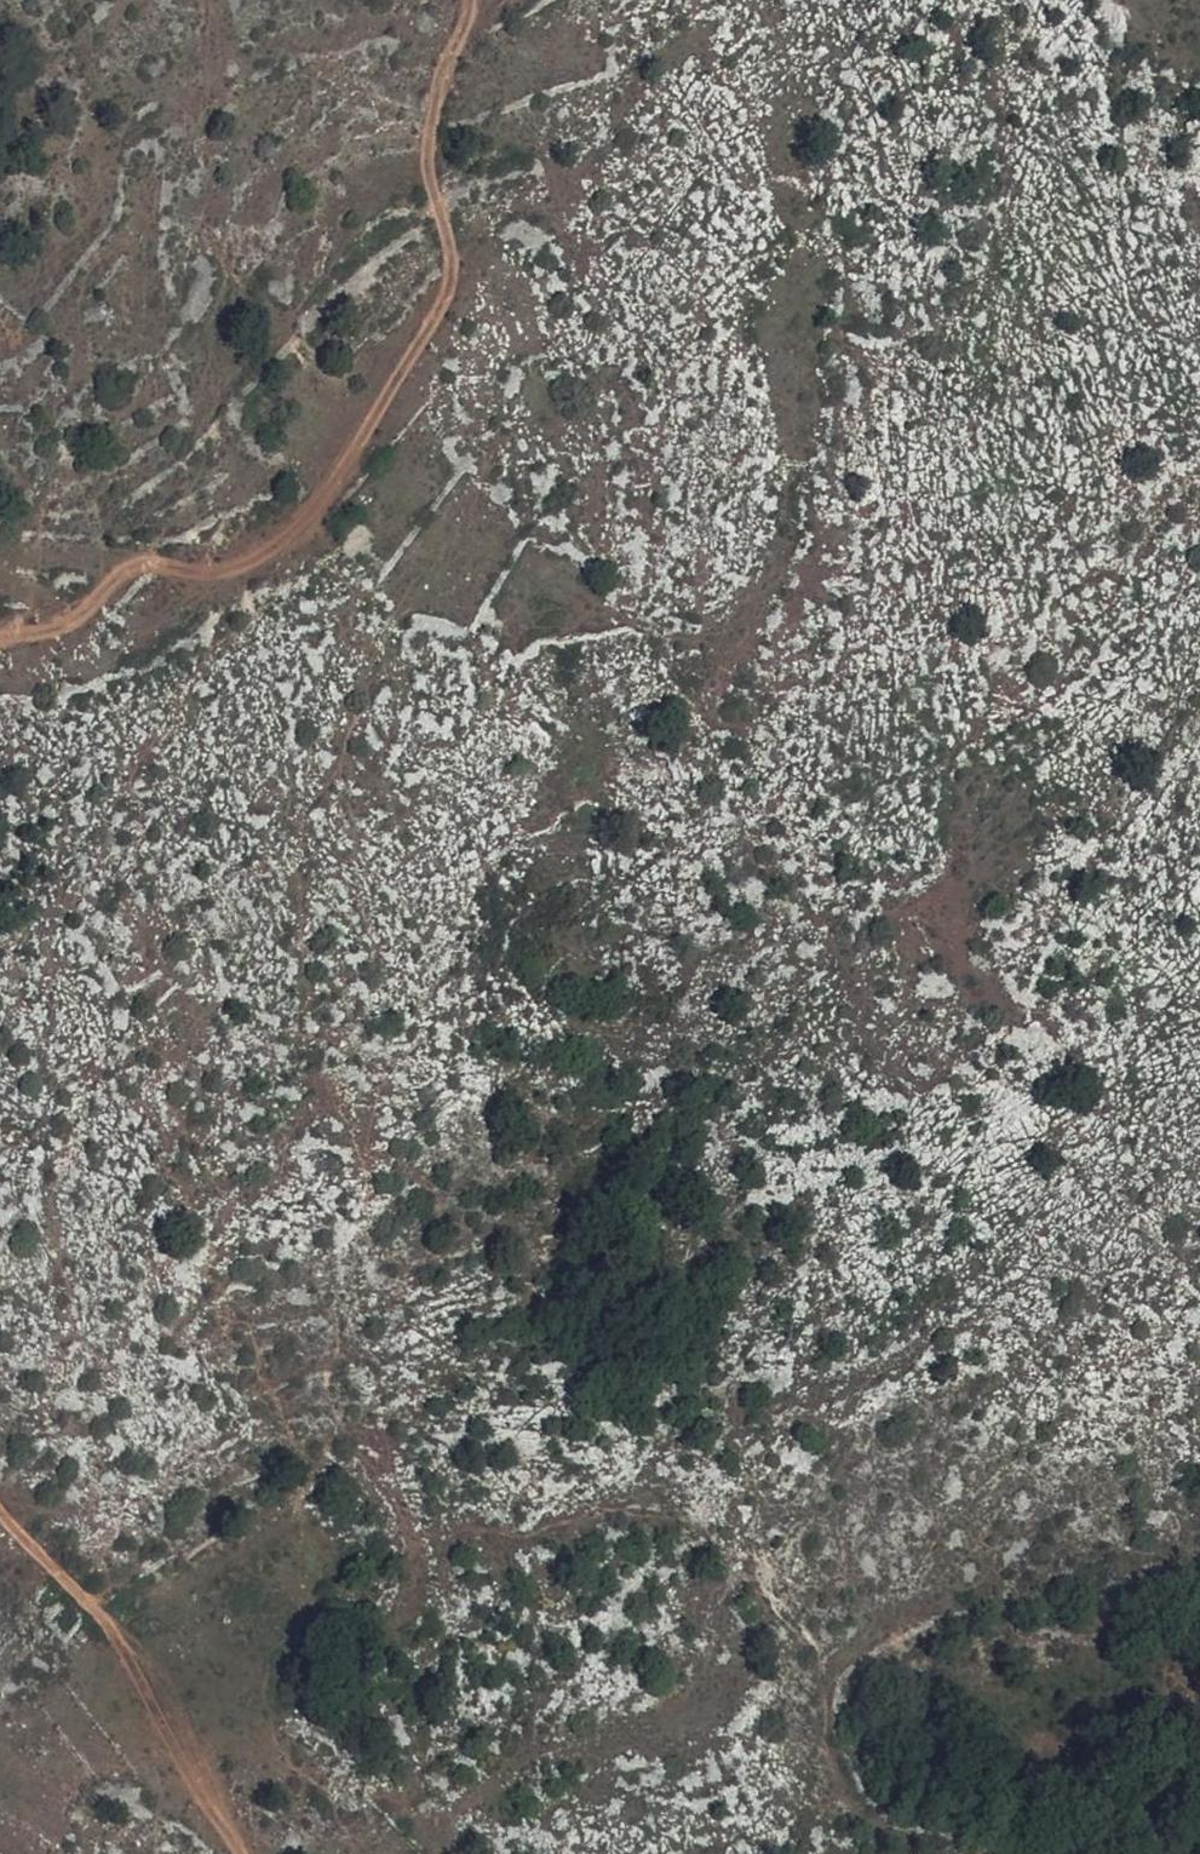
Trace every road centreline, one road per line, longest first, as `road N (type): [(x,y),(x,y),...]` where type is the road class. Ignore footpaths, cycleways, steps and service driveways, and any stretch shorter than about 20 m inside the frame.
road 1 (track): [(0,639),(62,629),(130,562),(227,569),(303,526),(455,290),(430,183),(439,105),(470,0)]
road 2 (track): [(249,1853),(170,1687),(0,1512)]

